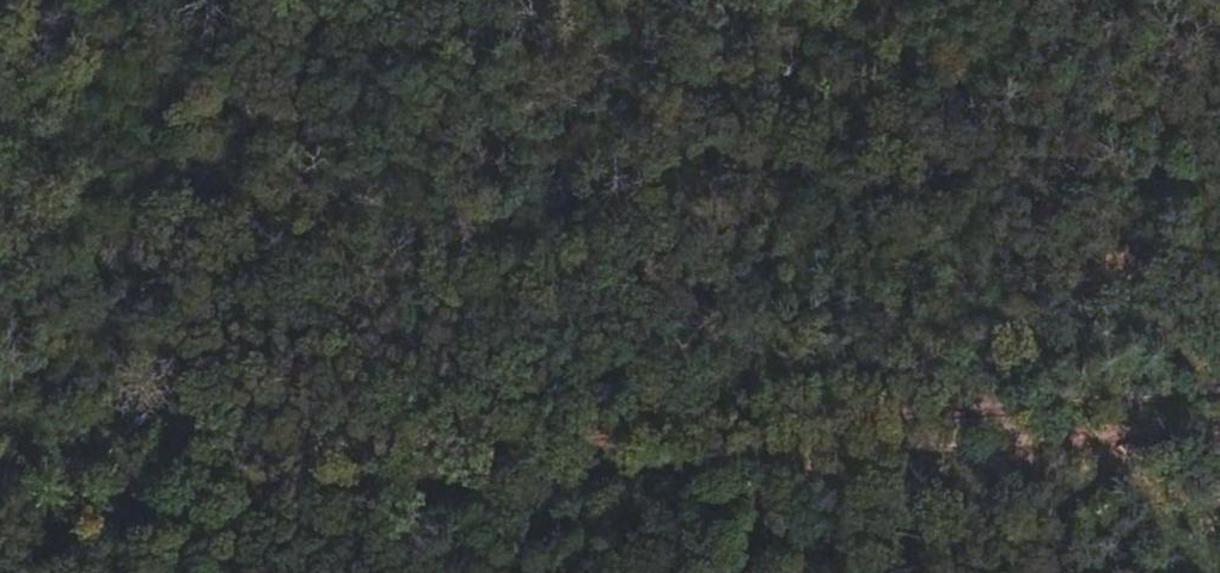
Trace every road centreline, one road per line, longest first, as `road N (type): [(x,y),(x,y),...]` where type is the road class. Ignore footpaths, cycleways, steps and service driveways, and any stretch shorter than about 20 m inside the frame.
road 1 (unclassified): [(0,492),(1219,410)]
road 2 (unclassified): [(1219,381),(0,461)]
road 3 (track): [(1219,208),(927,0)]

